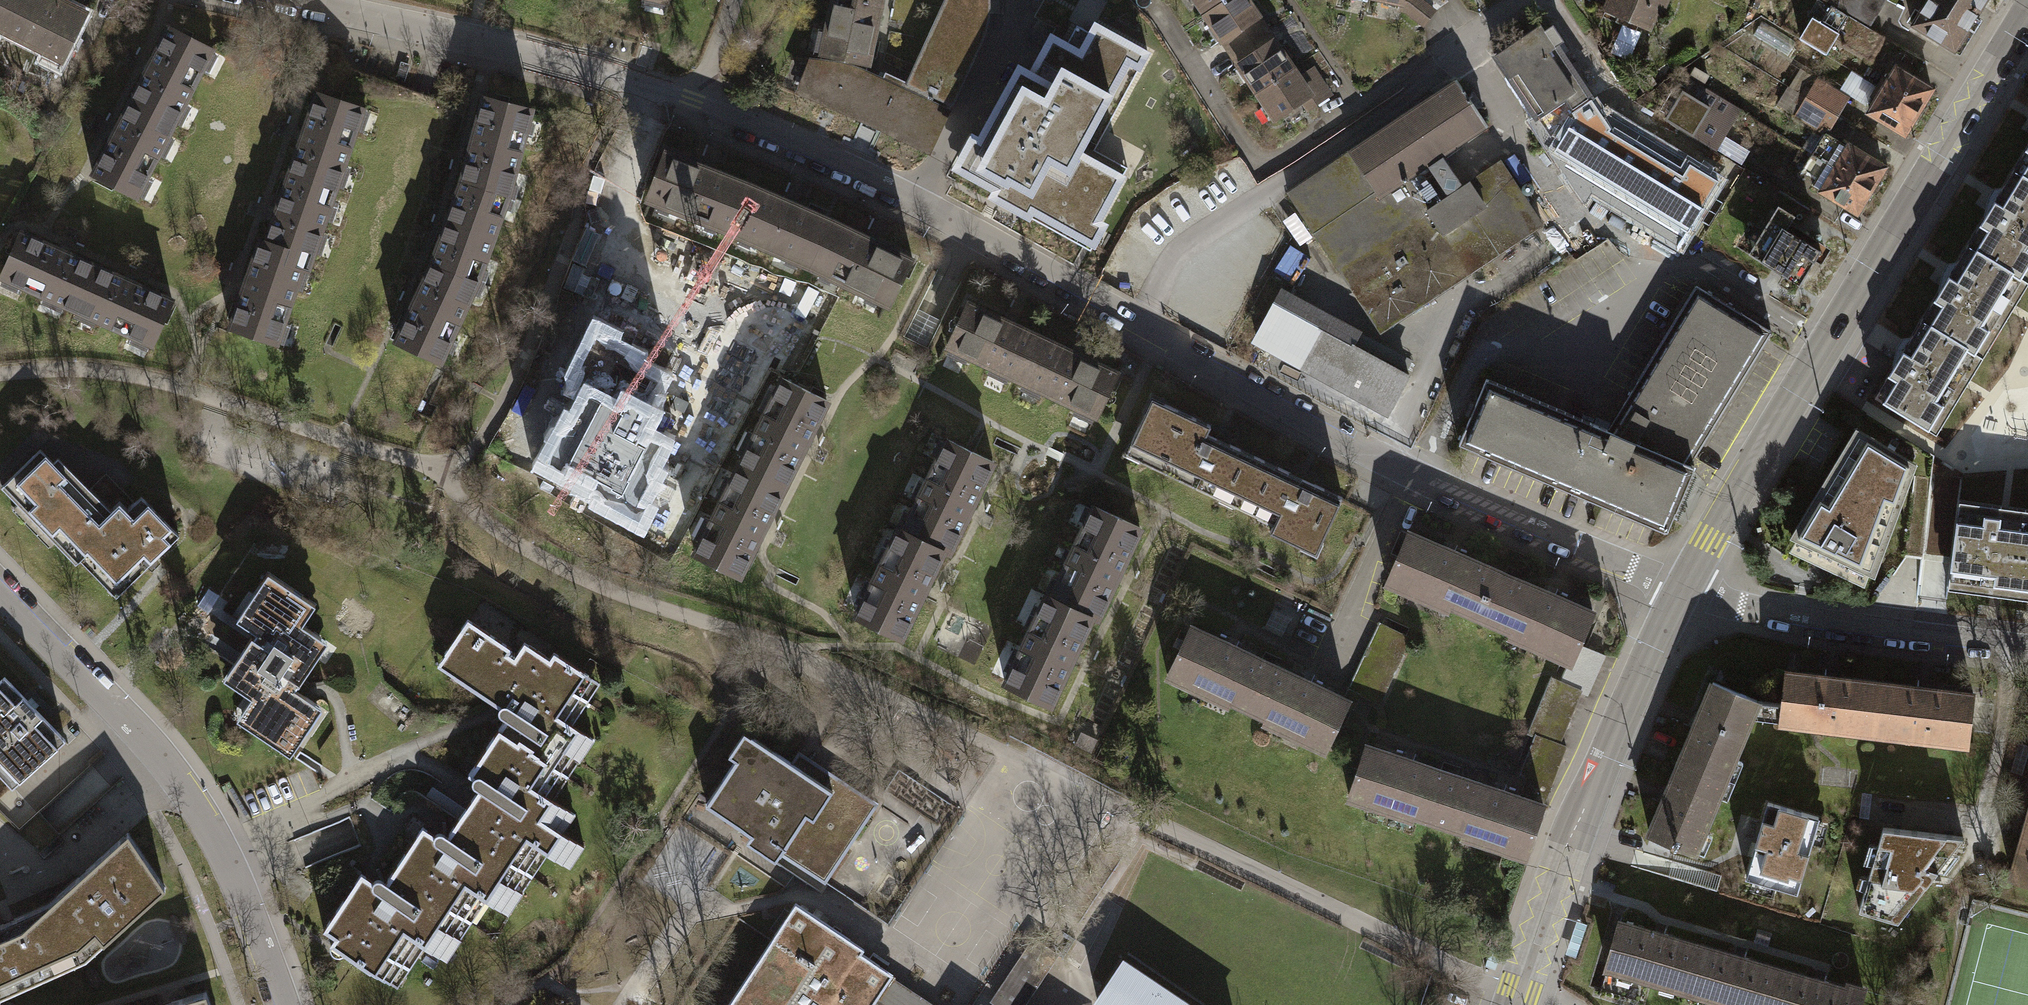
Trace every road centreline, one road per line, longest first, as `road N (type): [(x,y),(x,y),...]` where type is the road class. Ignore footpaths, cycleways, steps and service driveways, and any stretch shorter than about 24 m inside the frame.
road 1 (residential): [(310,0),(638,81),(844,160),(1416,474),(1681,589)]
road 2 (residential): [(2027,12),(1681,589)]
road 3 (residential): [(289,1004),(196,801),(0,592)]
road 4 (residential): [(1681,589),(1574,830),(1514,1004)]
road 5 (residential): [(2027,650),(1739,606),(1681,589)]
road 6 (unclassified): [(1518,0),(1262,165)]

